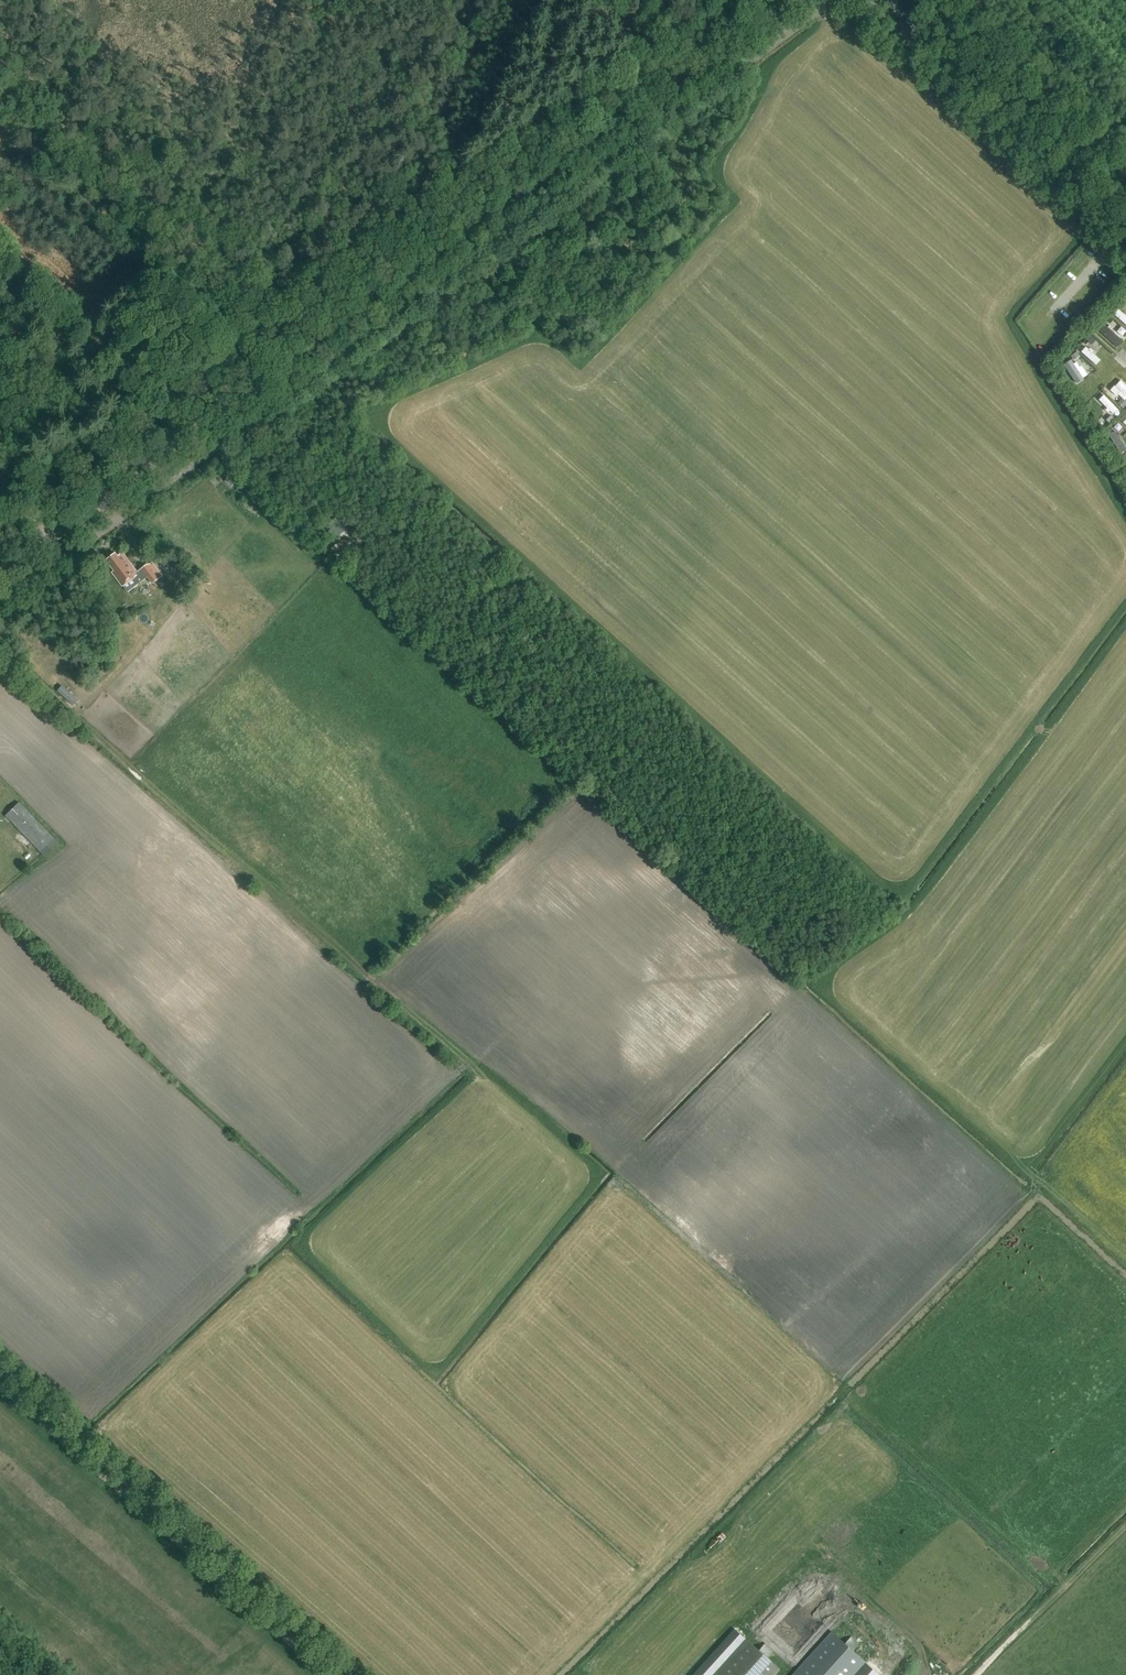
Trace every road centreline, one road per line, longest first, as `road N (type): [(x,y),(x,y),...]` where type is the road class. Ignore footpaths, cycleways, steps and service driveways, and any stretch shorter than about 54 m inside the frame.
road 1 (track): [(0,649),(1063,1588)]
road 2 (tertiary): [(0,574),(792,0)]
road 3 (unclassified): [(353,1674),(0,1362)]
road 4 (unclassified): [(1125,224),(888,0)]
road 5 (track): [(974,1674),(1063,1588)]

